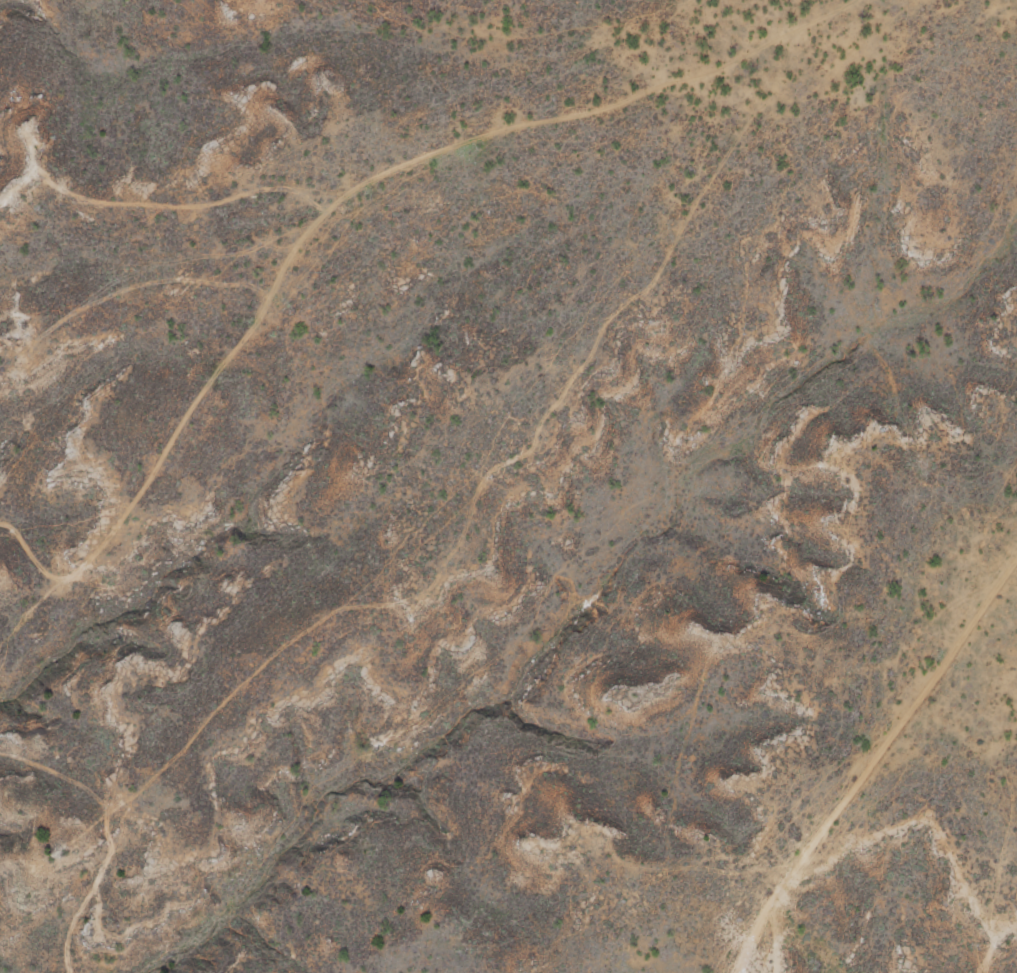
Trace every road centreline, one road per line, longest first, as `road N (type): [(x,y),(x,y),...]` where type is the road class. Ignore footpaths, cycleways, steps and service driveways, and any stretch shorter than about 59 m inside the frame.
road 1 (residential): [(738,972),(801,857),(1016,565)]

